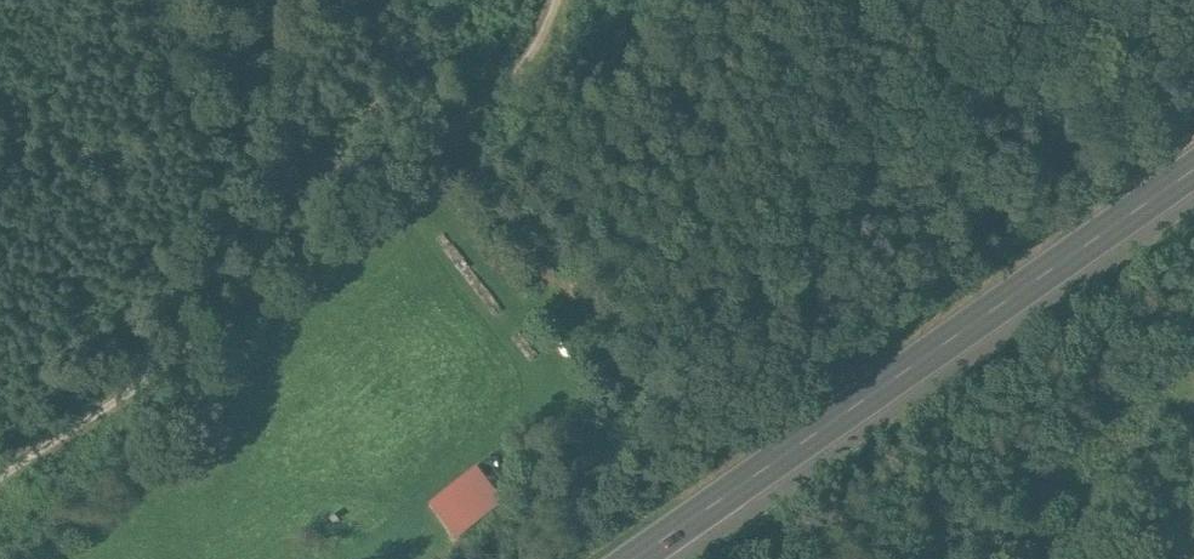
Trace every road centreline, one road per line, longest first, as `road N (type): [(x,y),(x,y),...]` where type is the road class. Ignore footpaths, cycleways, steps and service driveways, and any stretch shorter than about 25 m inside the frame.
road 1 (track): [(0,481),(335,252),(513,82),(559,0)]
road 2 (primary): [(1193,176),(637,558)]

